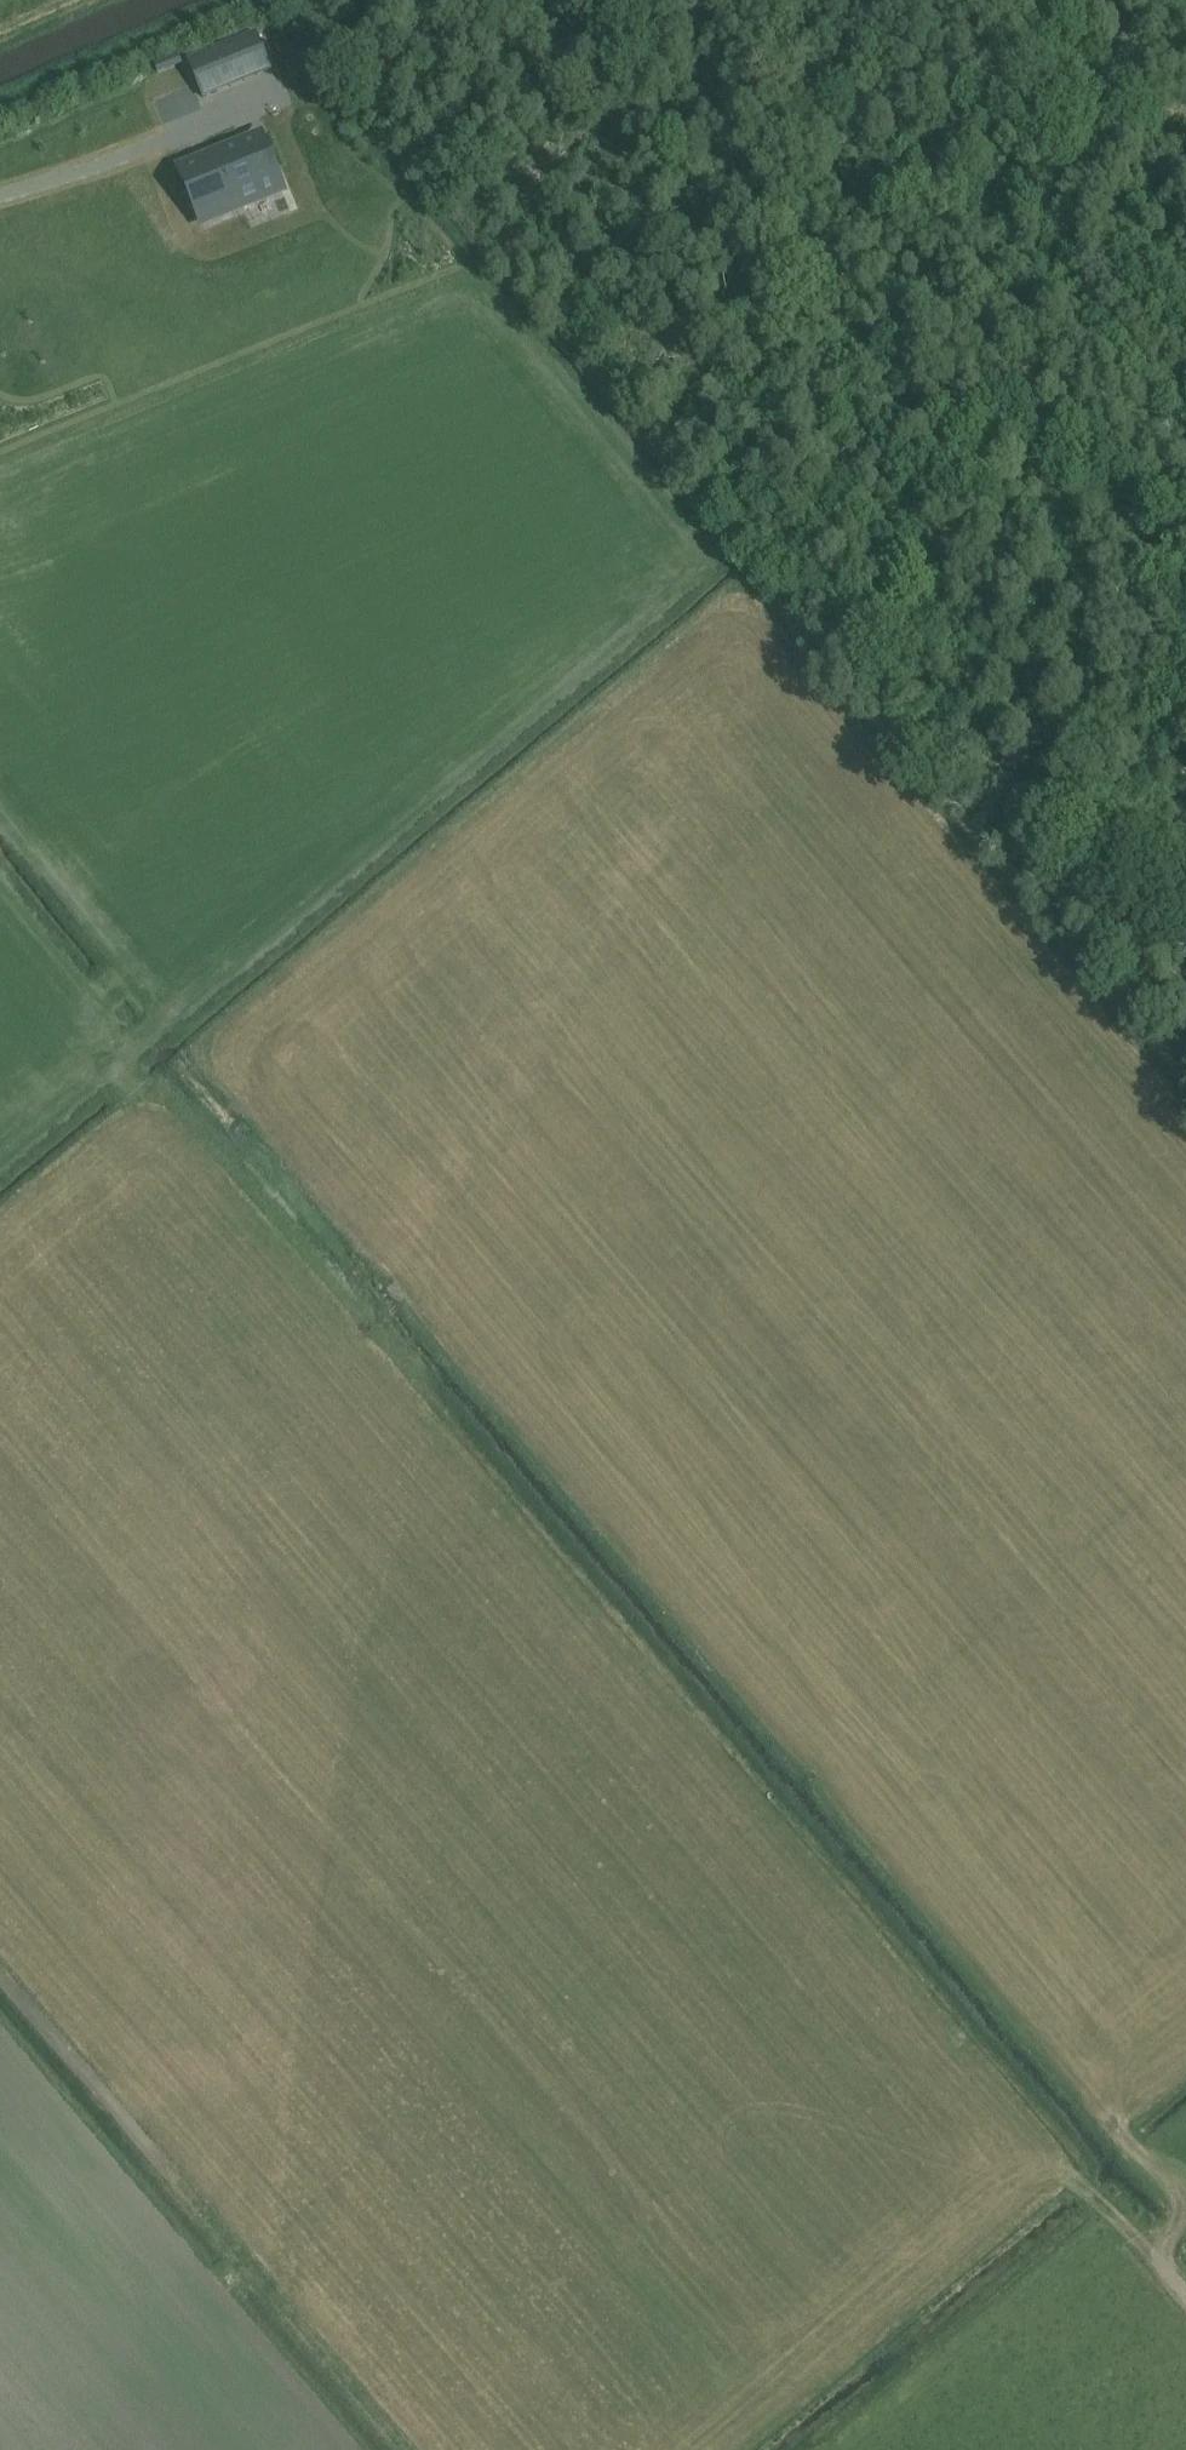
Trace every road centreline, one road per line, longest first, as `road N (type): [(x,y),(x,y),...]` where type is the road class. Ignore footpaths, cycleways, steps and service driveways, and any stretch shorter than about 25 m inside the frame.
road 1 (unclassified): [(0,188),(164,123)]
road 2 (track): [(1080,2179),(1159,2255),(1185,2231)]

